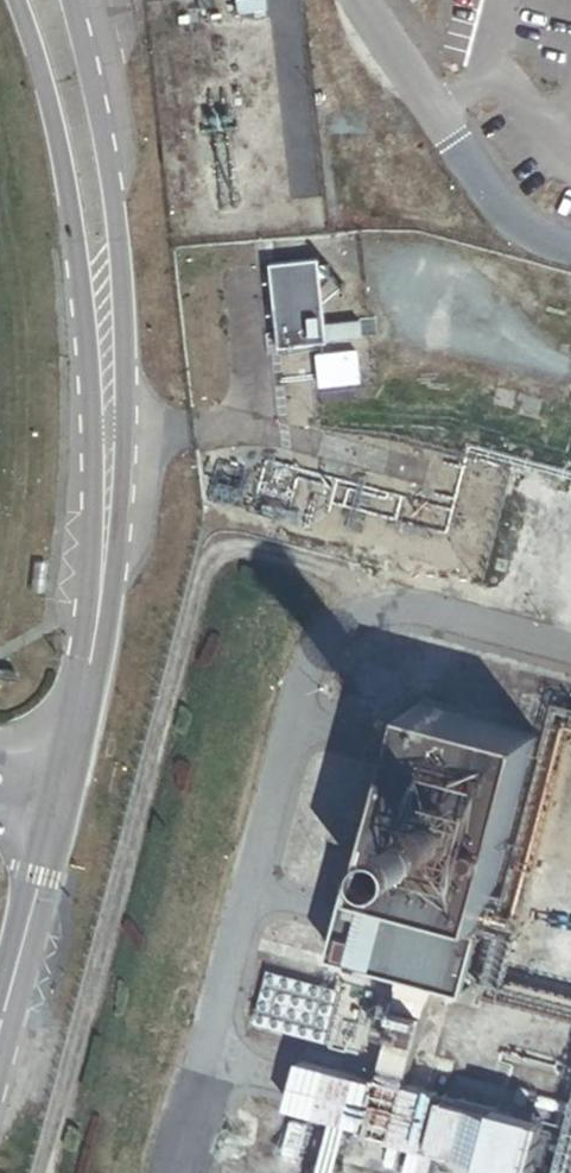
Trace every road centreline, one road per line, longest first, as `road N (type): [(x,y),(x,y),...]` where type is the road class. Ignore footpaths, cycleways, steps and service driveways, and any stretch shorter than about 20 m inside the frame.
road 1 (tertiary): [(75,719),(97,669),(126,507),(128,363),(118,213),(75,0)]
road 2 (tertiary): [(20,0),(56,121),(79,248),(96,440),(94,568),(75,719)]
road 3 (tertiary): [(75,719),(0,994)]

